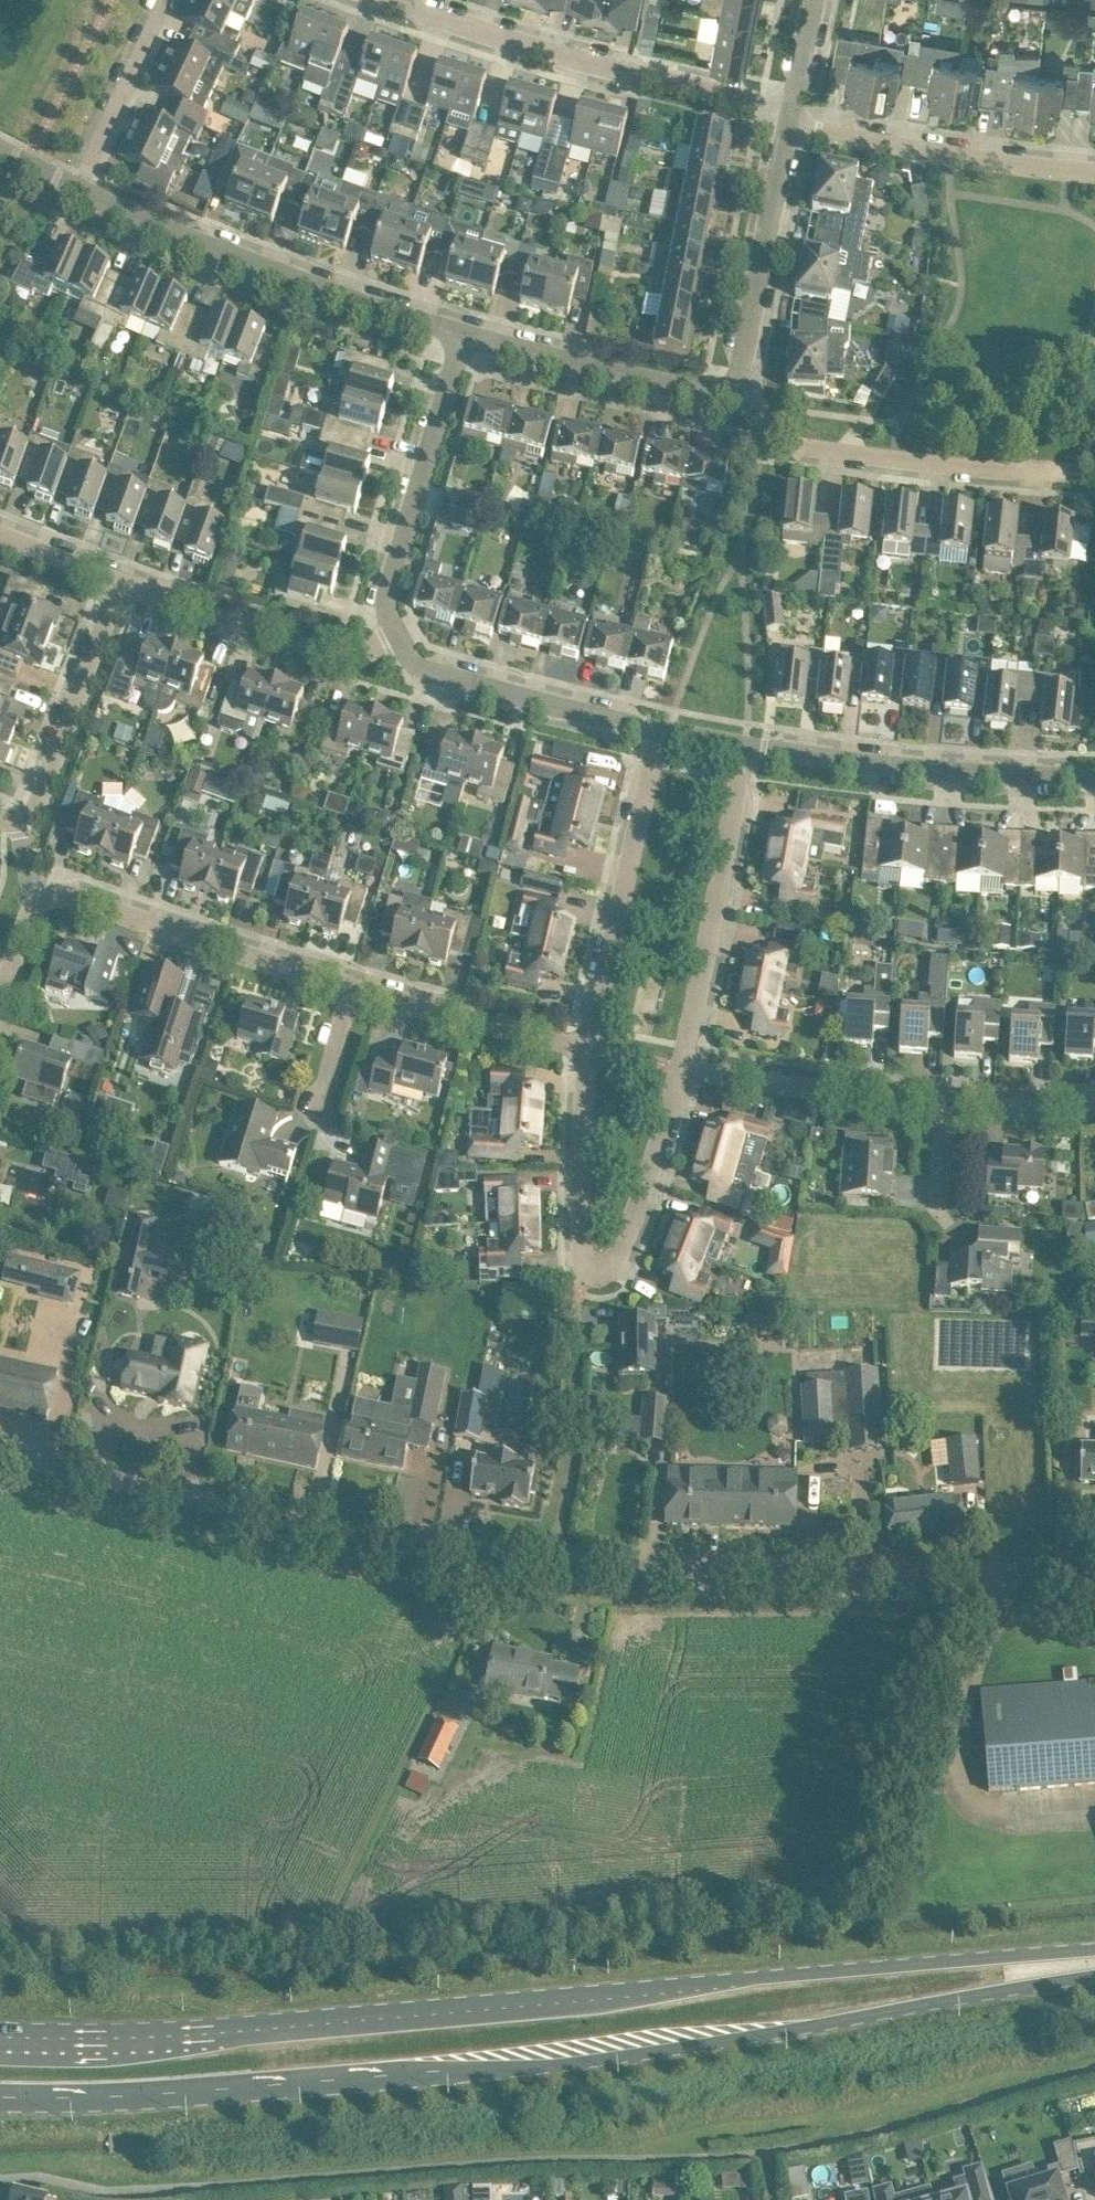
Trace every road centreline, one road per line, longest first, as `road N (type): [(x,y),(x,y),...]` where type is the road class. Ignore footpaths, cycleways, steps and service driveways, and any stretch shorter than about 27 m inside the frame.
road 1 (unclassified): [(1094,1571),(554,1568),(456,1559),(0,1448)]
road 2 (primary): [(0,2096),(158,2094),(619,2056),(1094,1974)]
road 3 (primary): [(1094,1947),(218,2033),(0,2036)]
road 4 (residential): [(574,1042),(573,1194),(585,1276),(596,1282),(609,1280),(686,1067)]
road 5 (residential): [(790,108),(446,22),(392,0)]
road 6 (residential): [(469,335),(222,250),(87,190)]
road 7 (residential): [(1070,471),(788,446),(753,425),(733,392)]
road 8 (residential): [(1094,775),(900,768),(751,743)]
road 9 (residential): [(356,986),(37,888)]
road 10 (residential): [(686,1067),(751,743)]
road 11 (residential): [(399,645),(387,614),(390,573),(469,335)]
road 12 (residential): [(649,727),(574,1042)]
road 13 (residential): [(790,108),(836,132),(1094,169)]
road 14 (residential): [(399,645),(340,652),(119,577)]
road 15 (residential): [(733,392),(790,108)]
road 16 (residential): [(733,392),(469,335)]
road 17 (residential): [(16,819),(28,815),(47,781),(119,577)]
road 18 (residential): [(649,727),(438,672),(399,645)]
road 19 (residential): [(686,1067),(944,1098)]
road 20 (residential): [(574,1042),(356,986)]
road 21 (residential): [(87,190),(176,0)]
road 22 (residential): [(944,1098),(1094,1103)]
road 23 (residential): [(323,1119),(356,986)]
road 24 (residential): [(37,888),(0,1018)]
road 25 (residential): [(119,577),(0,536)]

